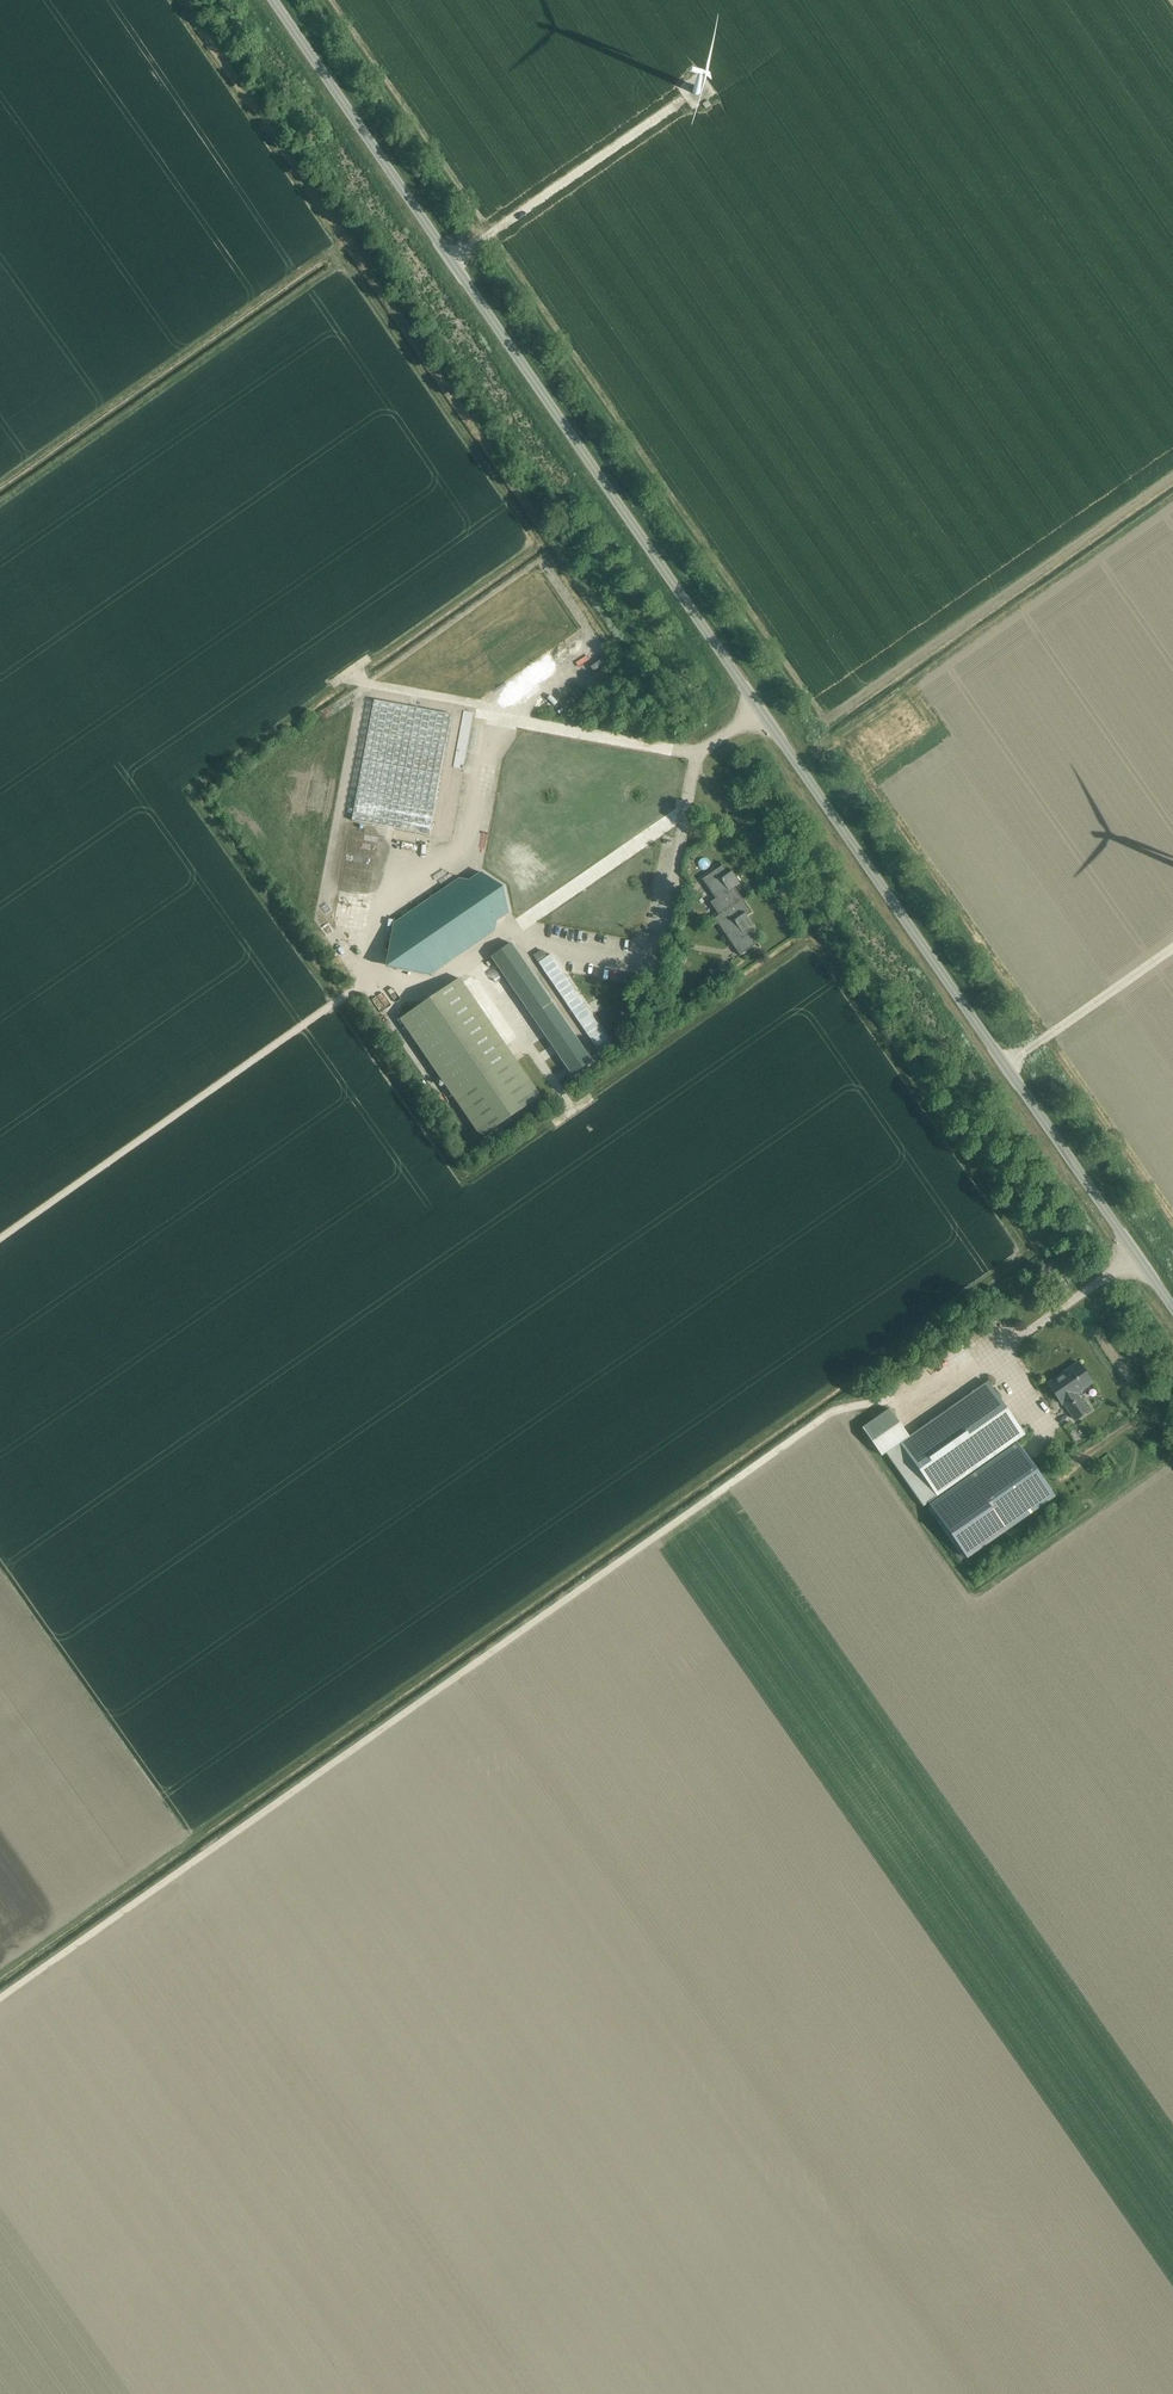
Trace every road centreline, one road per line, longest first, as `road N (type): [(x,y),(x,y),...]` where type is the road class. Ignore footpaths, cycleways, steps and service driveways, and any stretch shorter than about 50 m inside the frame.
road 1 (unclassified): [(1172,1316),(275,0)]

